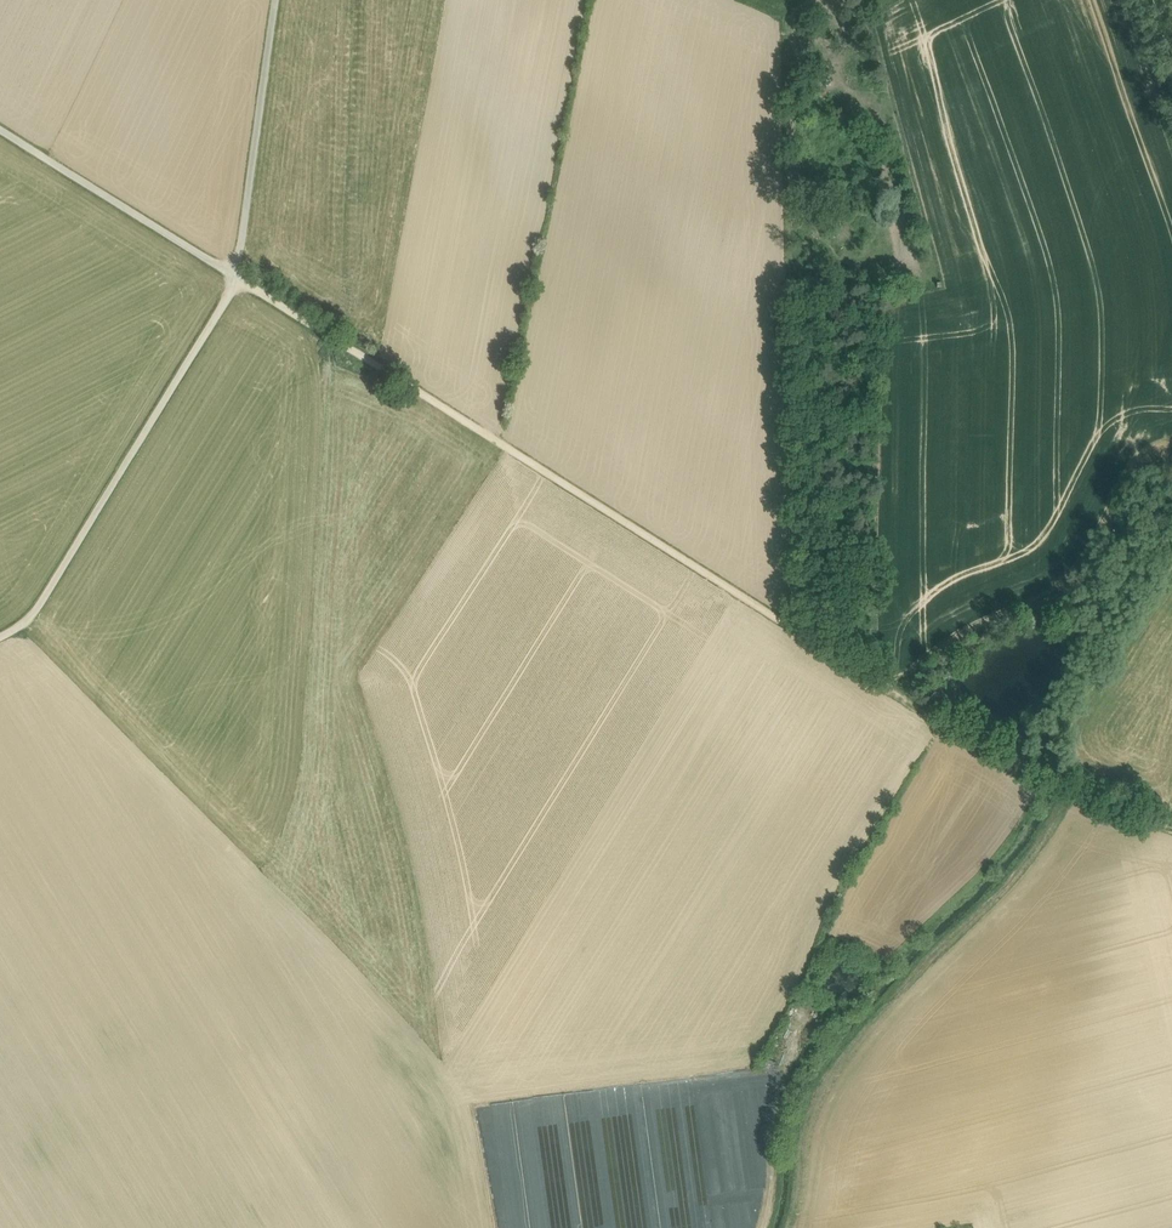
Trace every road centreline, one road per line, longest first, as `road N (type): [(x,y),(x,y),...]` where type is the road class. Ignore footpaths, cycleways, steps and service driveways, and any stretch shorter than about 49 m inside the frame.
road 1 (track): [(236,276),(943,726),(1069,791),(1171,828)]
road 2 (track): [(0,637),(27,623),(236,276)]

